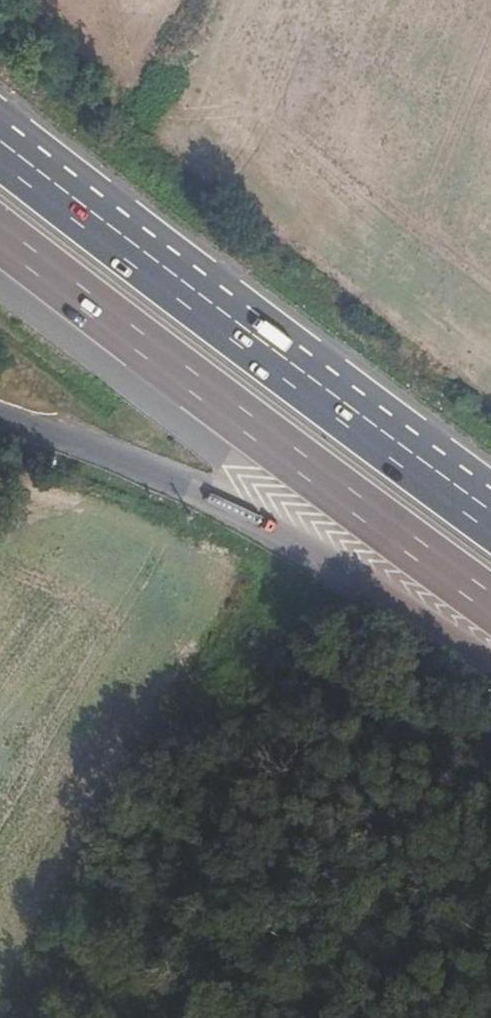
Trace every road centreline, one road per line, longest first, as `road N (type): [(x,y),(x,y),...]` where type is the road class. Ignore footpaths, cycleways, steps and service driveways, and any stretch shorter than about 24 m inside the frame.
road 1 (motorway): [(0,234),(490,602)]
road 2 (motorway): [(490,515),(0,152)]
road 3 (motorway): [(0,414),(126,459),(263,523),(490,659)]

